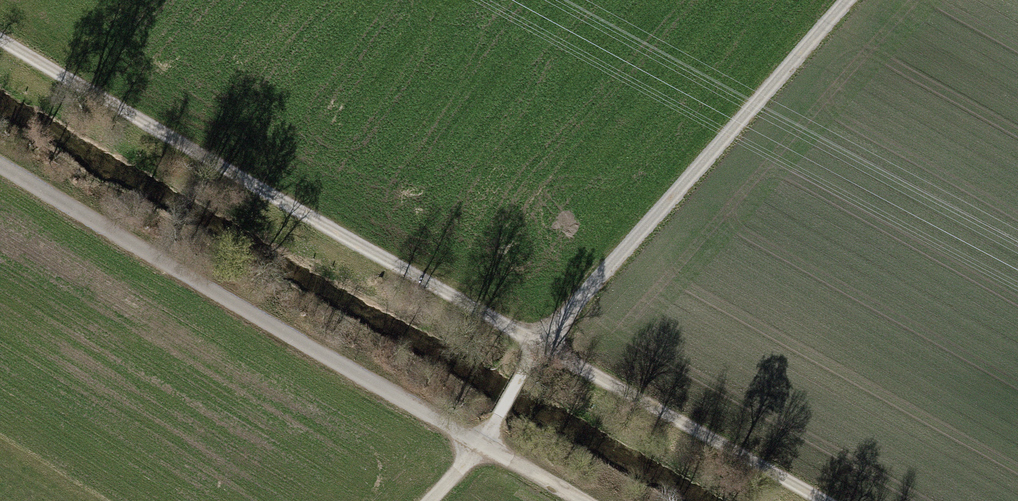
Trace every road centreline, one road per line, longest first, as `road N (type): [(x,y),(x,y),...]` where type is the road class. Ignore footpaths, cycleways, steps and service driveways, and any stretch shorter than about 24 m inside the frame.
road 1 (track): [(0,39),(337,240),(540,344)]
road 2 (track): [(483,443),(0,158)]
road 3 (track): [(848,0),(540,344)]
road 4 (track): [(823,500),(540,344)]

